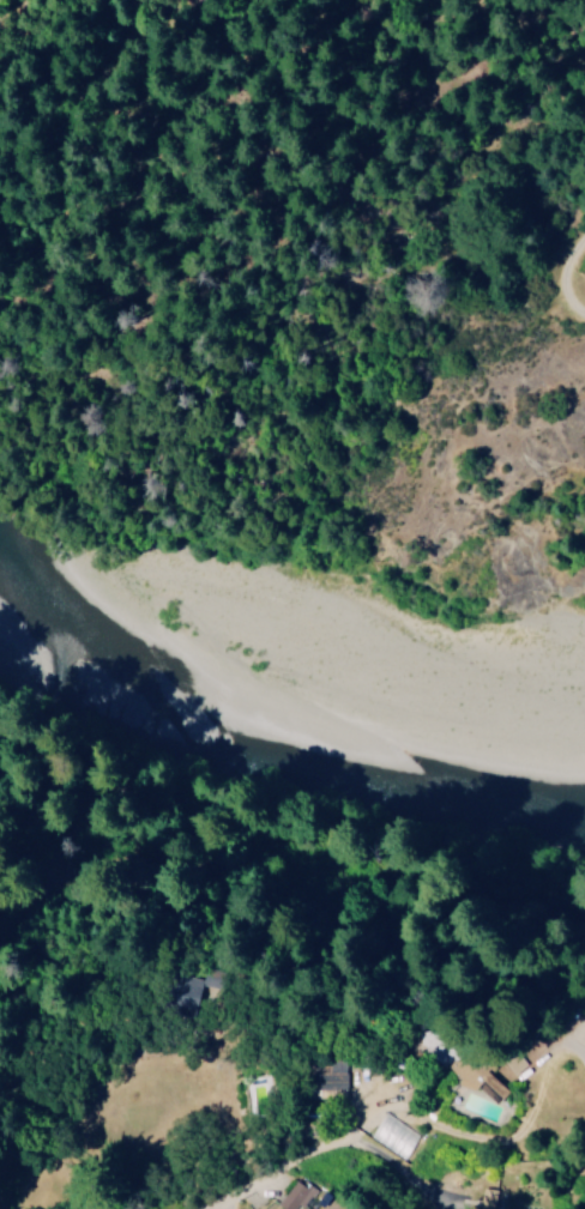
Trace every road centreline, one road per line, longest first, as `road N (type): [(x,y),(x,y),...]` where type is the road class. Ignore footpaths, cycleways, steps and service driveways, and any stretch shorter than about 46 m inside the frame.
road 1 (residential): [(235,1208),(314,1157),(346,1147),(448,1072),(508,1056),(556,1012),(584,1018)]

